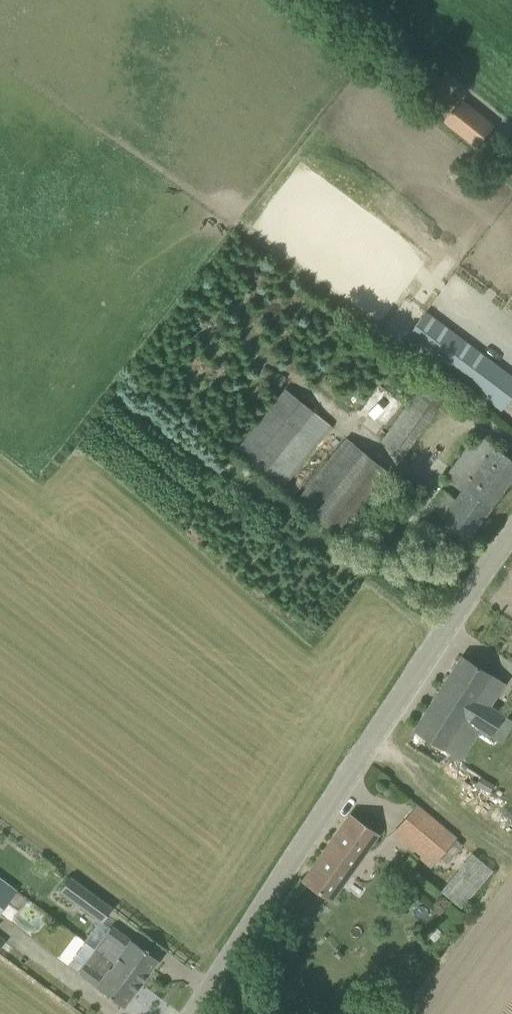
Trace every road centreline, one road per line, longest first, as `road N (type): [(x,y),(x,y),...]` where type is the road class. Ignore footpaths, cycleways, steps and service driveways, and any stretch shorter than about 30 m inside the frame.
road 1 (tertiary): [(193,1013),(352,765),(511,542)]

